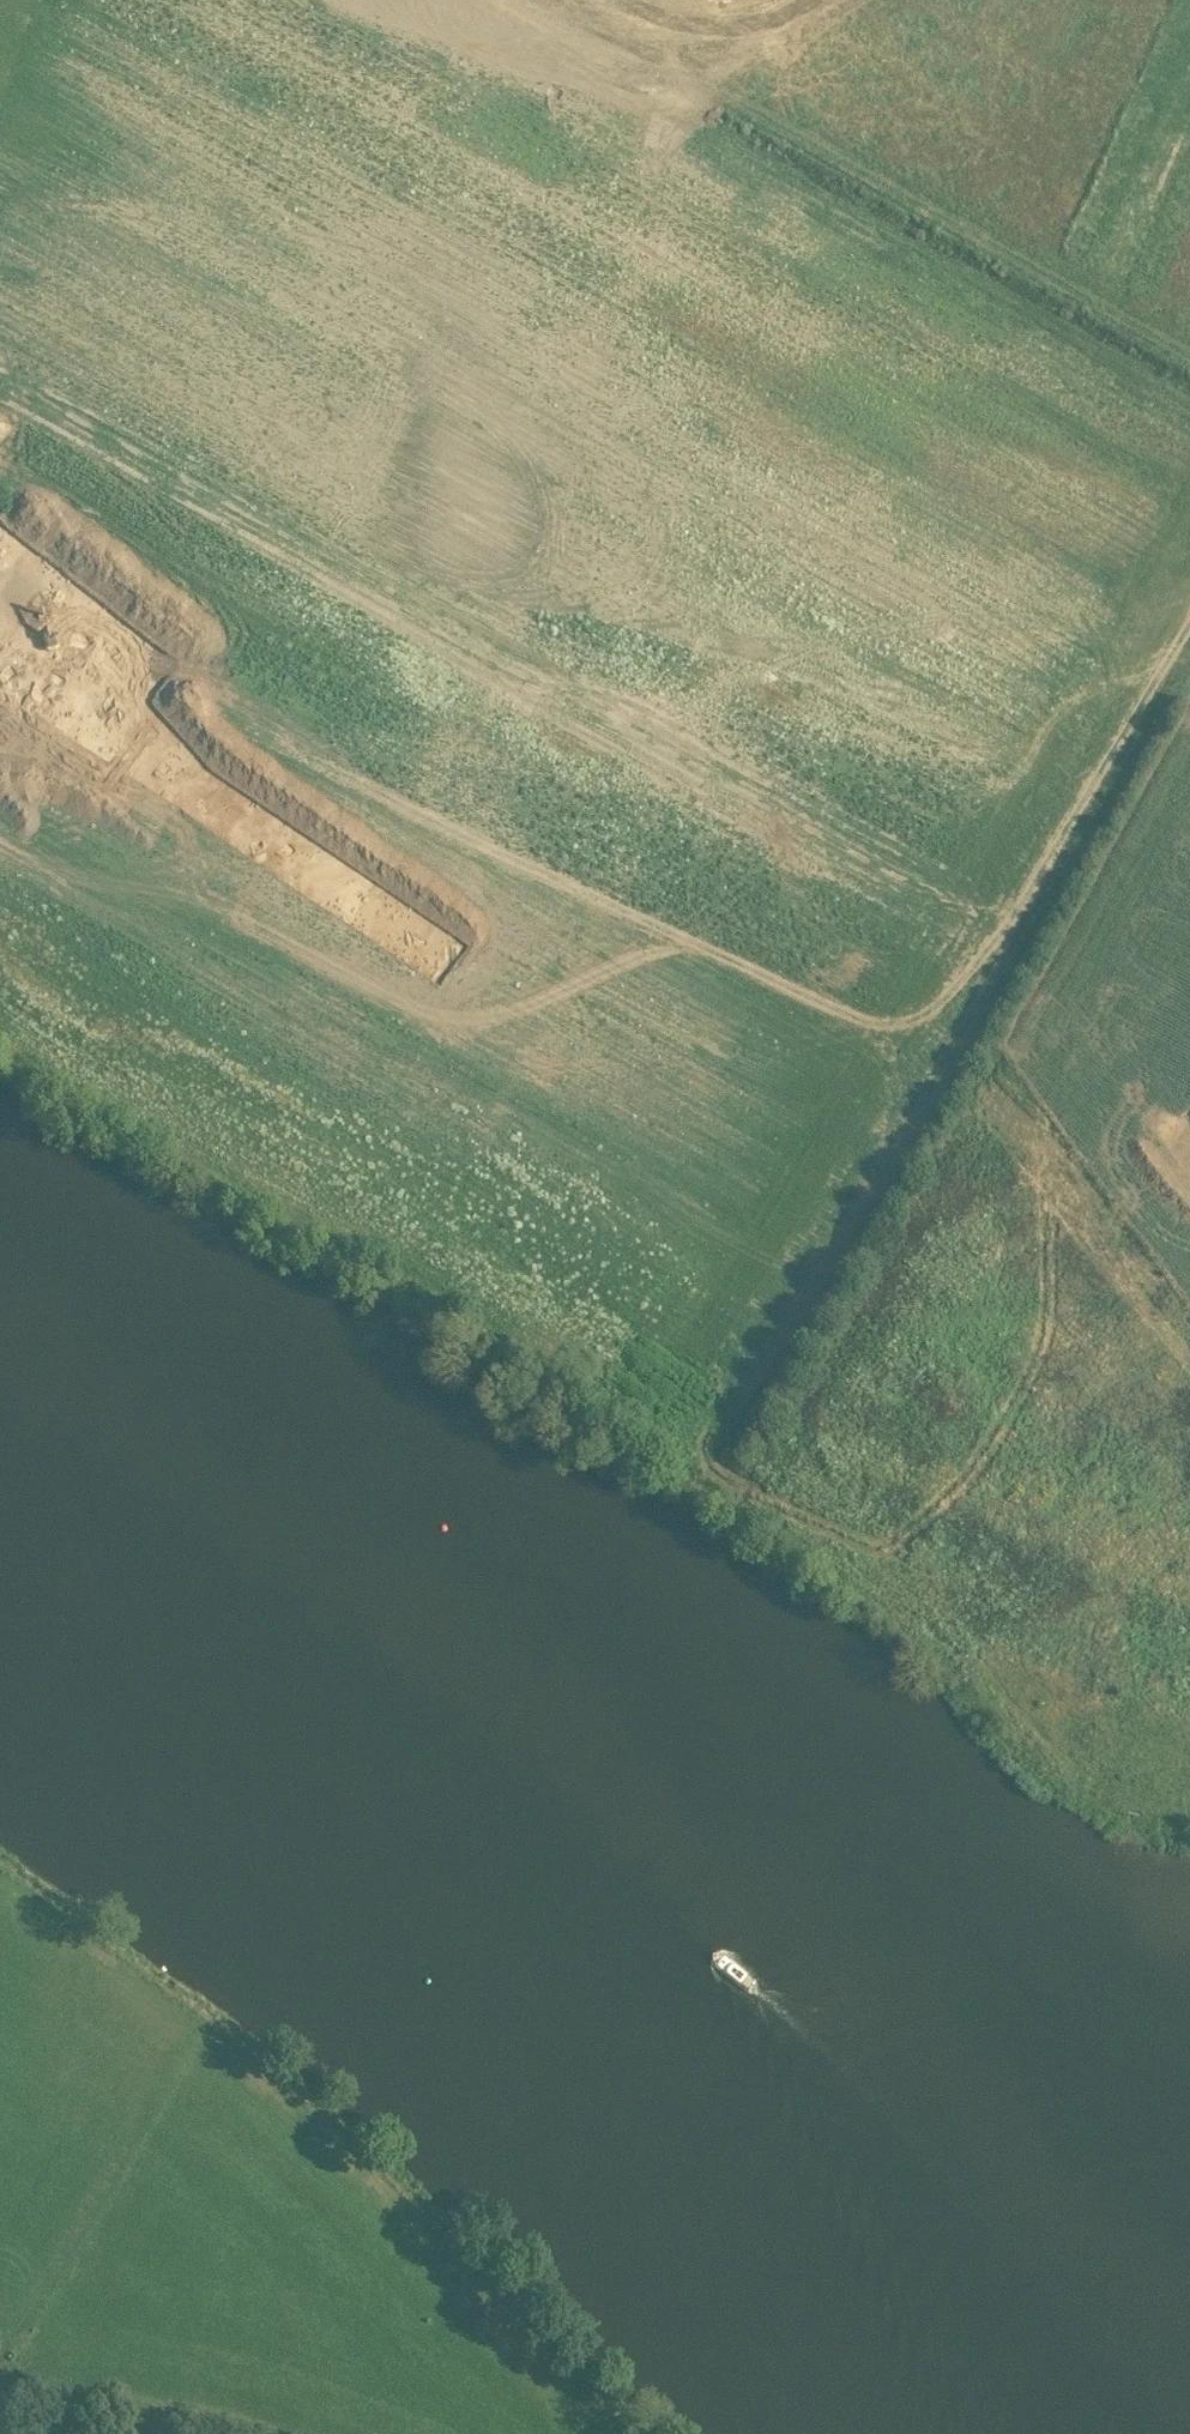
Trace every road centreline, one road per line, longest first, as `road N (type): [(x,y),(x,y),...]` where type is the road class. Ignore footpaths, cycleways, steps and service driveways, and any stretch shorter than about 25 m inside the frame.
road 1 (track): [(1189,1508),(1161,1519),(1125,1517),(802,1376),(95,955),(71,931),(83,866),(470,31),(474,0)]
road 2 (track): [(183,650),(785,903),(1189,1036)]
road 3 (track): [(785,903),(689,1049),(604,1258)]

